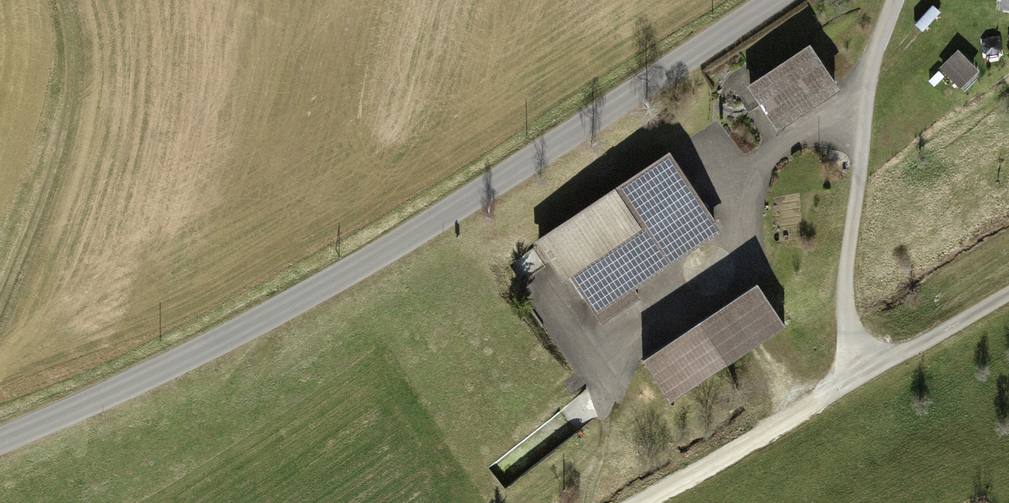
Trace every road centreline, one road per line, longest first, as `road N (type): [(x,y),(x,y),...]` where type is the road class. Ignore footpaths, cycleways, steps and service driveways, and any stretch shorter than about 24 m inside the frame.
road 1 (tertiary): [(781,0),(259,326),(0,443)]
road 2 (track): [(646,502),(854,378),(1008,298)]
road 3 (track): [(854,378),(848,308),(858,168),(875,45),(893,0)]
road 4 (track): [(0,321),(66,160),(80,98),(81,54),(67,0)]

